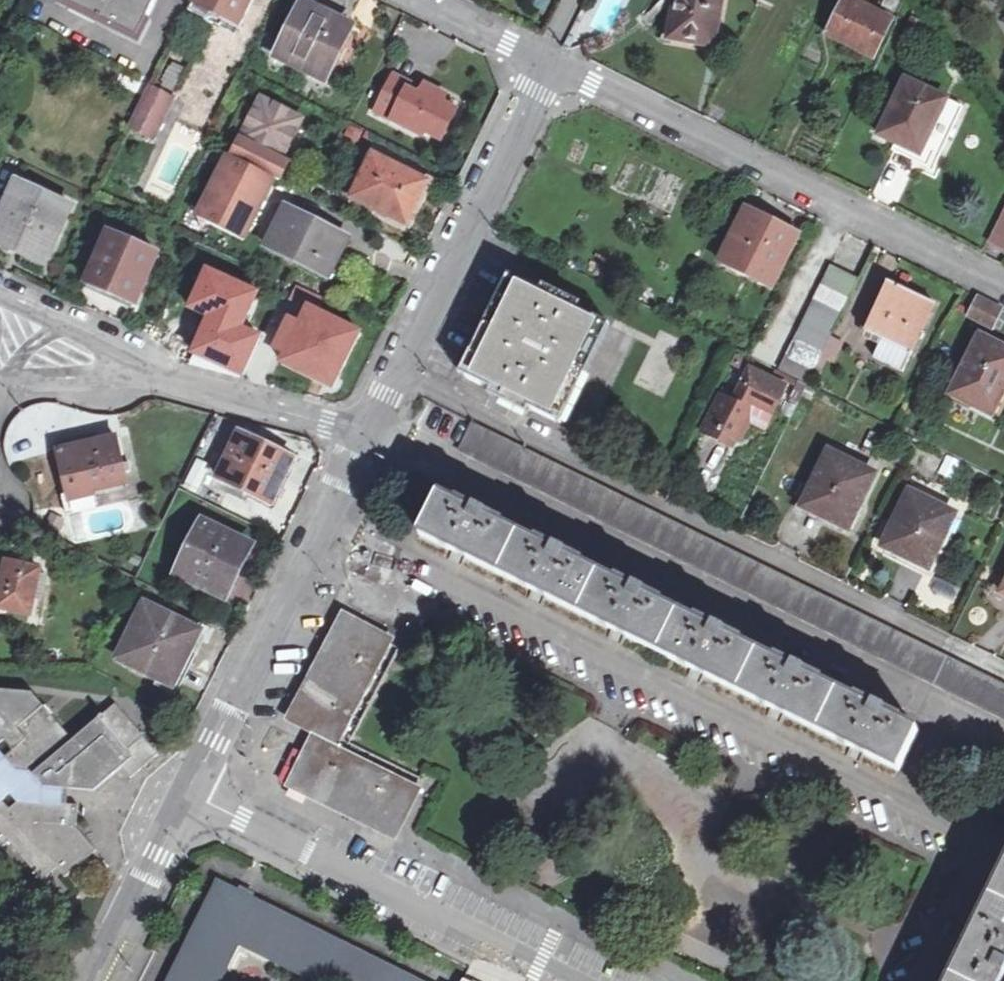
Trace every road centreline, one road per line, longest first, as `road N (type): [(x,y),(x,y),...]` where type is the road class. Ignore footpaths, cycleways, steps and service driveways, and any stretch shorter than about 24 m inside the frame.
road 1 (residential): [(325,519),(977,843),(912,980)]
road 2 (residential): [(548,62),(1003,284)]
road 3 (residential): [(189,796),(574,980)]
road 4 (residential): [(362,440),(548,62)]
road 5 (residential): [(189,796),(325,519)]
road 6 (residential): [(131,369),(362,440)]
road 7 (residential): [(98,980),(189,796)]
road 8 (residential): [(420,0),(548,62)]
road 9 (residential): [(0,379),(86,380),(131,369)]

